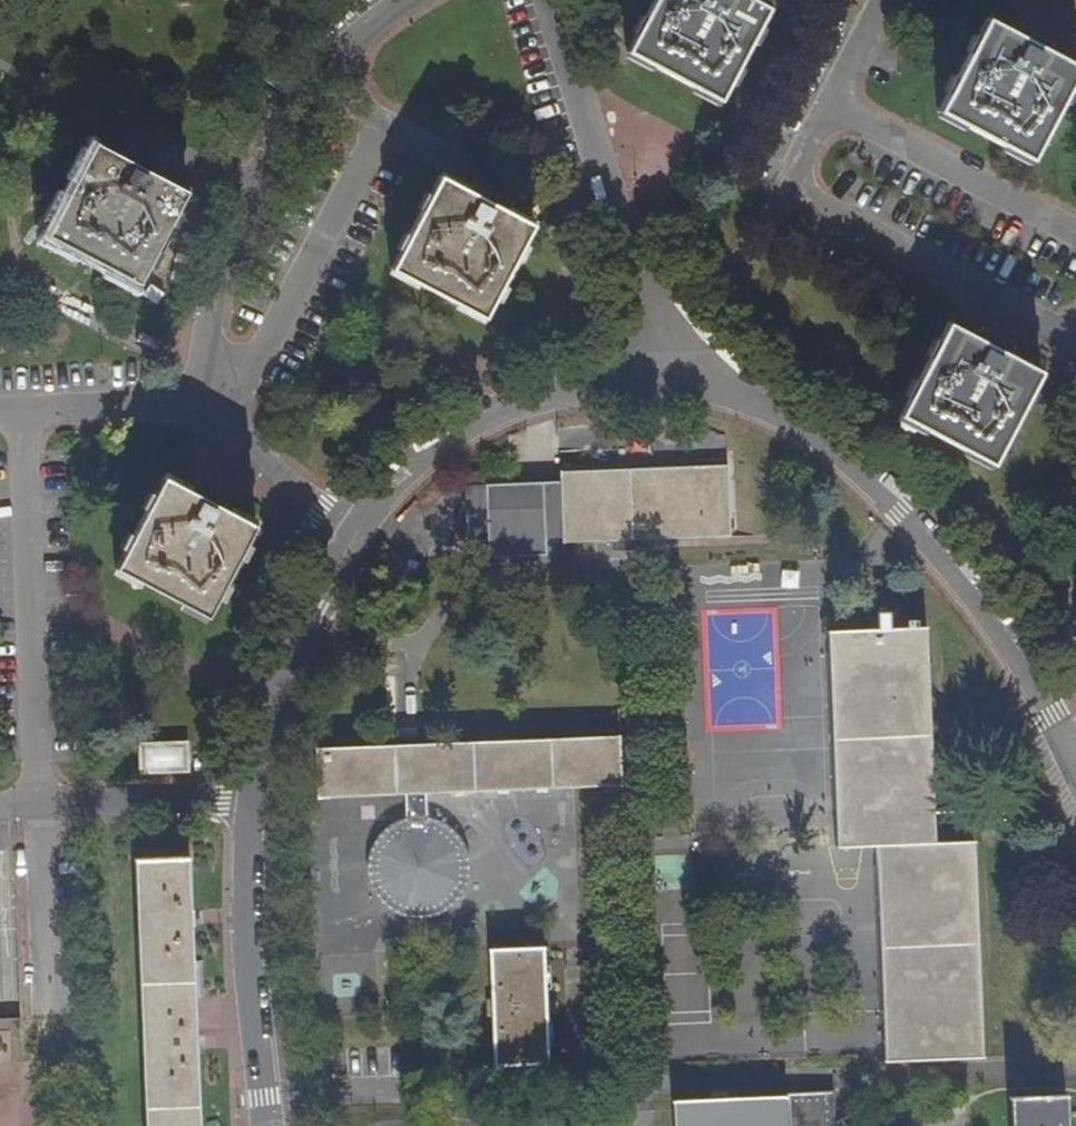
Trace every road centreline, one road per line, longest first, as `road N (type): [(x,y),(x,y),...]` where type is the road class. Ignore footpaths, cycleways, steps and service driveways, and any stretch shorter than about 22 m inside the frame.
road 1 (residential): [(674,374),(754,403),(824,444),(901,512),(1004,641),(1075,772)]
road 2 (residential): [(882,0),(812,138),(800,173),(805,203),(1075,345)]
road 3 (residential): [(220,419),(373,128),(340,51)]
road 4 (residential): [(550,0),(674,374)]
road 5 (residential): [(340,51),(247,191),(209,322),(202,399)]
road 6 (residential): [(349,532),(415,468),(479,425),(565,394),(674,374)]
road 7 (residential): [(266,1125),(246,912),(249,798)]
road 8 (residential): [(249,798),(268,703),(349,532)]
road 9 (residential): [(0,808),(249,798)]
road 10 (residential): [(202,399),(0,415)]
road 11 (residential): [(220,419),(349,532)]

